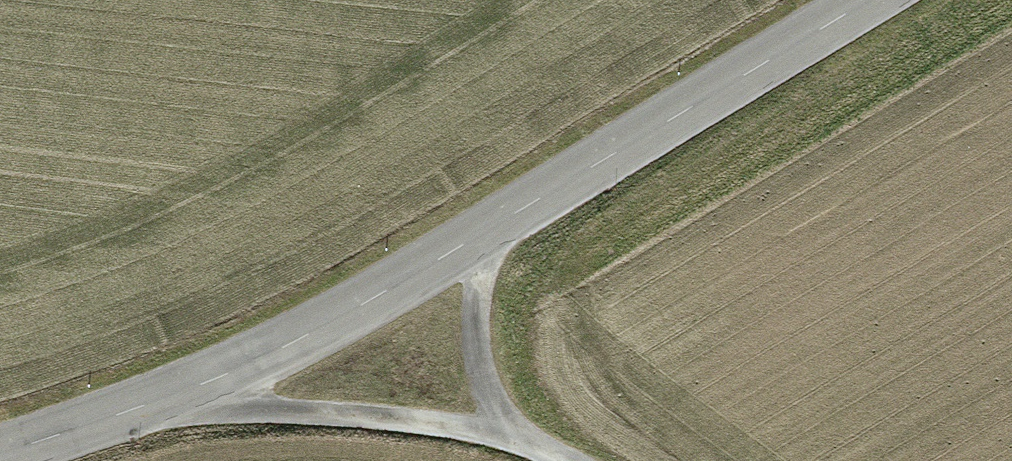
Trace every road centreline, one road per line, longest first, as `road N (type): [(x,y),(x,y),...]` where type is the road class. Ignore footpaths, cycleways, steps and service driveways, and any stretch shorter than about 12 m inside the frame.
road 1 (unclassified): [(0,457),(251,375),(874,0)]
road 2 (track): [(251,375),(527,437),(565,460)]
road 3 (track): [(527,437),(470,344),(490,231)]

